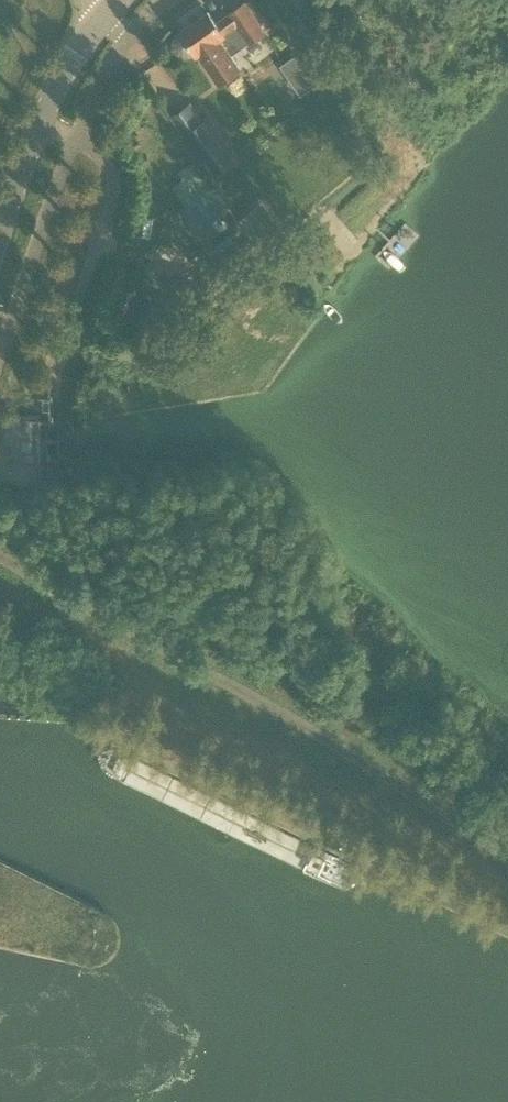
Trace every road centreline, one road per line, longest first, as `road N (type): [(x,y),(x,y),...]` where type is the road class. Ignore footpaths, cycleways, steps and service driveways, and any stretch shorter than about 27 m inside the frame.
road 1 (tertiary): [(0,245),(44,132),(114,12)]

